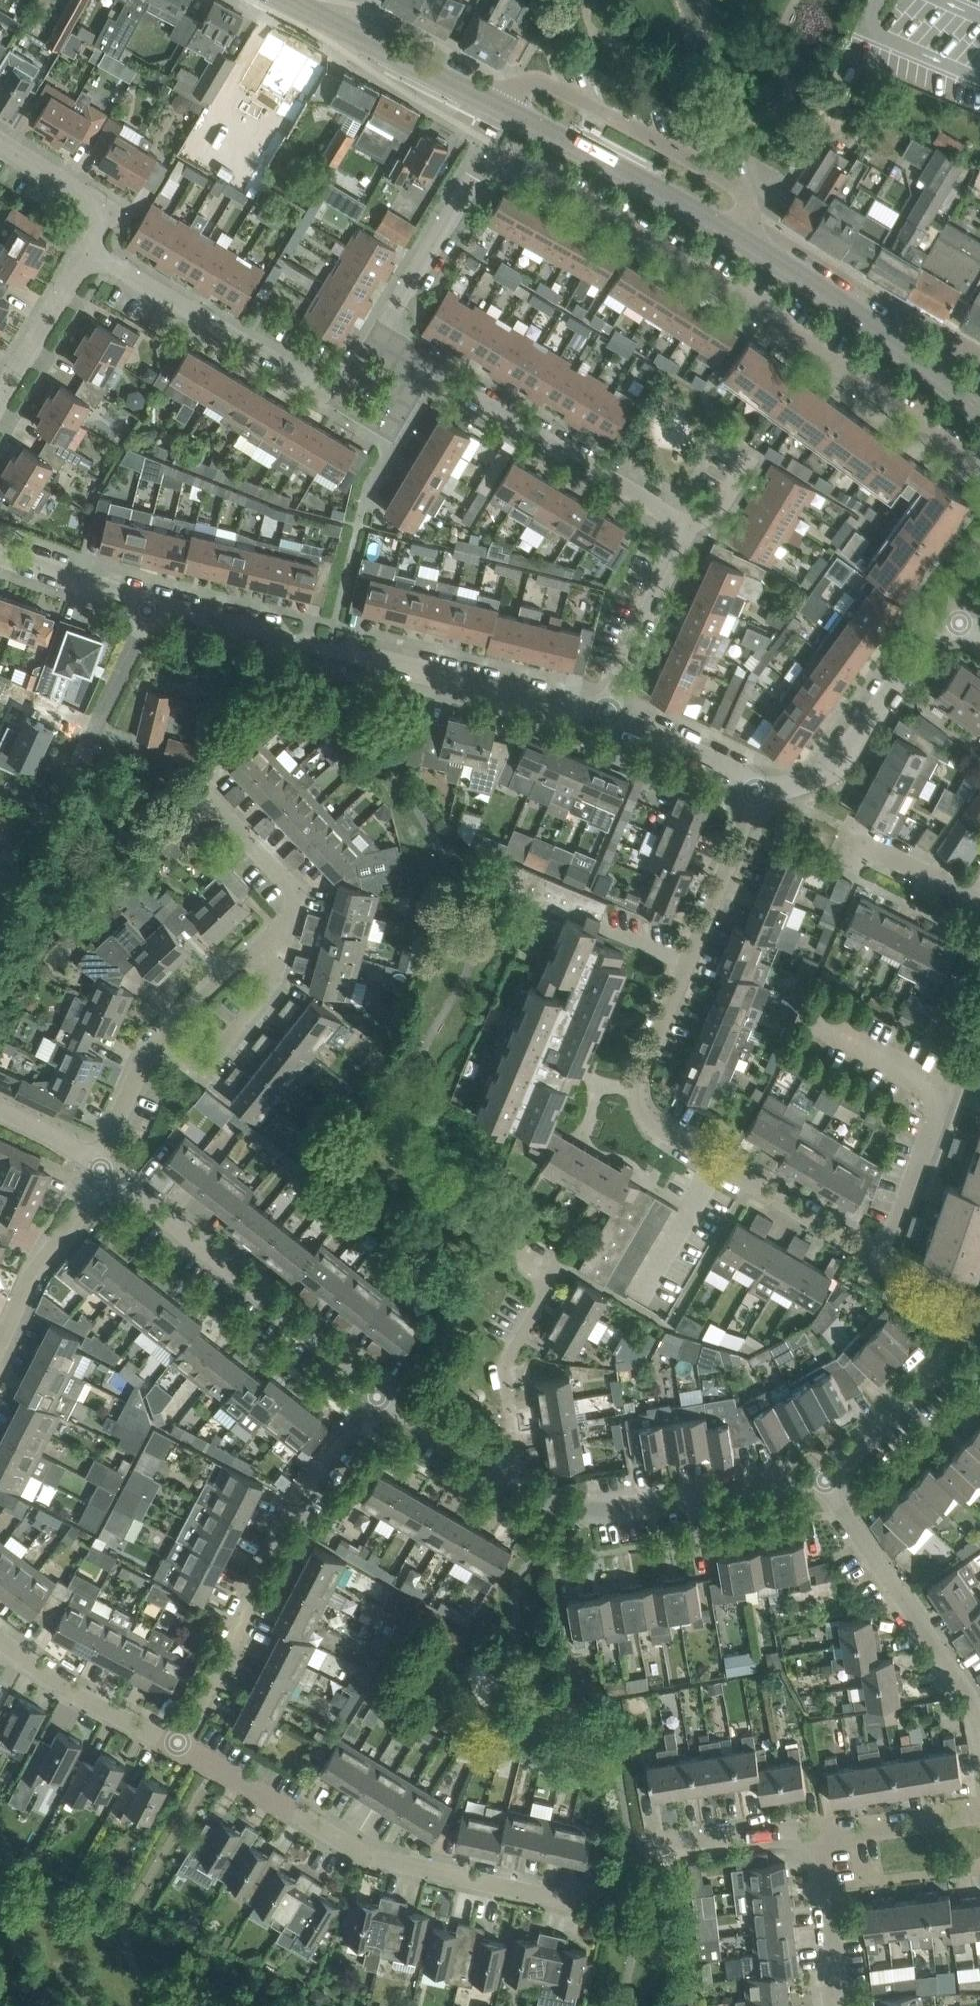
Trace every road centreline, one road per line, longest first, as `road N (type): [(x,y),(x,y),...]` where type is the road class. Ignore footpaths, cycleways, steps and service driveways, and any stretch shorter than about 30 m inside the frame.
road 1 (residential): [(374,327),(487,150),(527,165),(787,326),(979,469)]
road 2 (residential): [(818,1843),(786,1826),(671,1838),(560,1898),(354,1847),(177,1747)]
road 3 (residential): [(607,713),(148,609)]
road 4 (residential): [(885,1262),(645,1120),(636,1100),(641,1070),(687,960)]
road 5 (residential): [(177,1747),(292,1506),(379,1393)]
road 6 (residential): [(86,242),(339,393),(374,327)]
road 7 (residential): [(688,518),(374,327)]
road 8 (residential): [(105,1161),(379,1393)]
road 9 (residential): [(745,243),(746,195),(730,182),(556,82),(533,79),(513,109)]
road 10 (residential): [(885,1262),(943,1093),(811,1022)]
road 11 (residential): [(498,1473),(566,1507),(600,1510),(808,1470)]
road 12 (residential): [(979,1712),(808,1470)]
road 13 (residential): [(756,792),(832,773),(939,629),(958,622)]
road 14 (secondary): [(745,243),(513,109)]
road 15 (secondary): [(513,109),(294,0)]
road 16 (residential): [(47,823),(148,609)]
road 17 (residential): [(498,1473),(510,1450),(510,1343),(546,1284),(533,1263)]
road 18 (residential): [(607,713),(688,518)]
road 19 (residential): [(808,1470),(830,1461),(964,1333)]
road 20 (residential): [(0,1340),(31,1272),(105,1161)]
road 21 (residential): [(177,1747),(60,1688),(0,1642)]
road 22 (residential): [(260,945),(296,904),(291,891),(226,816),(197,816)]
road 23 (residential): [(0,405),(86,242)]
road 24 (secondary): [(897,344),(745,243)]
road 25 (residential): [(687,960),(756,792)]
road 26 (residential): [(756,792),(607,713)]
road 27 (residential): [(86,242),(100,207),(89,184),(0,134)]
road 28 (residential): [(832,2005),(838,1972),(818,1843)]
road 29 (residential): [(818,1843),(979,1813)]
road 30 (residential): [(148,609),(0,553)]
road 31 (residential): [(979,904),(840,838)]
road 32 (residential): [(105,1161),(147,1050),(169,1032)]
road 33 (residential): [(379,1393),(498,1473)]
road 34 (residential): [(169,1032),(260,945)]

